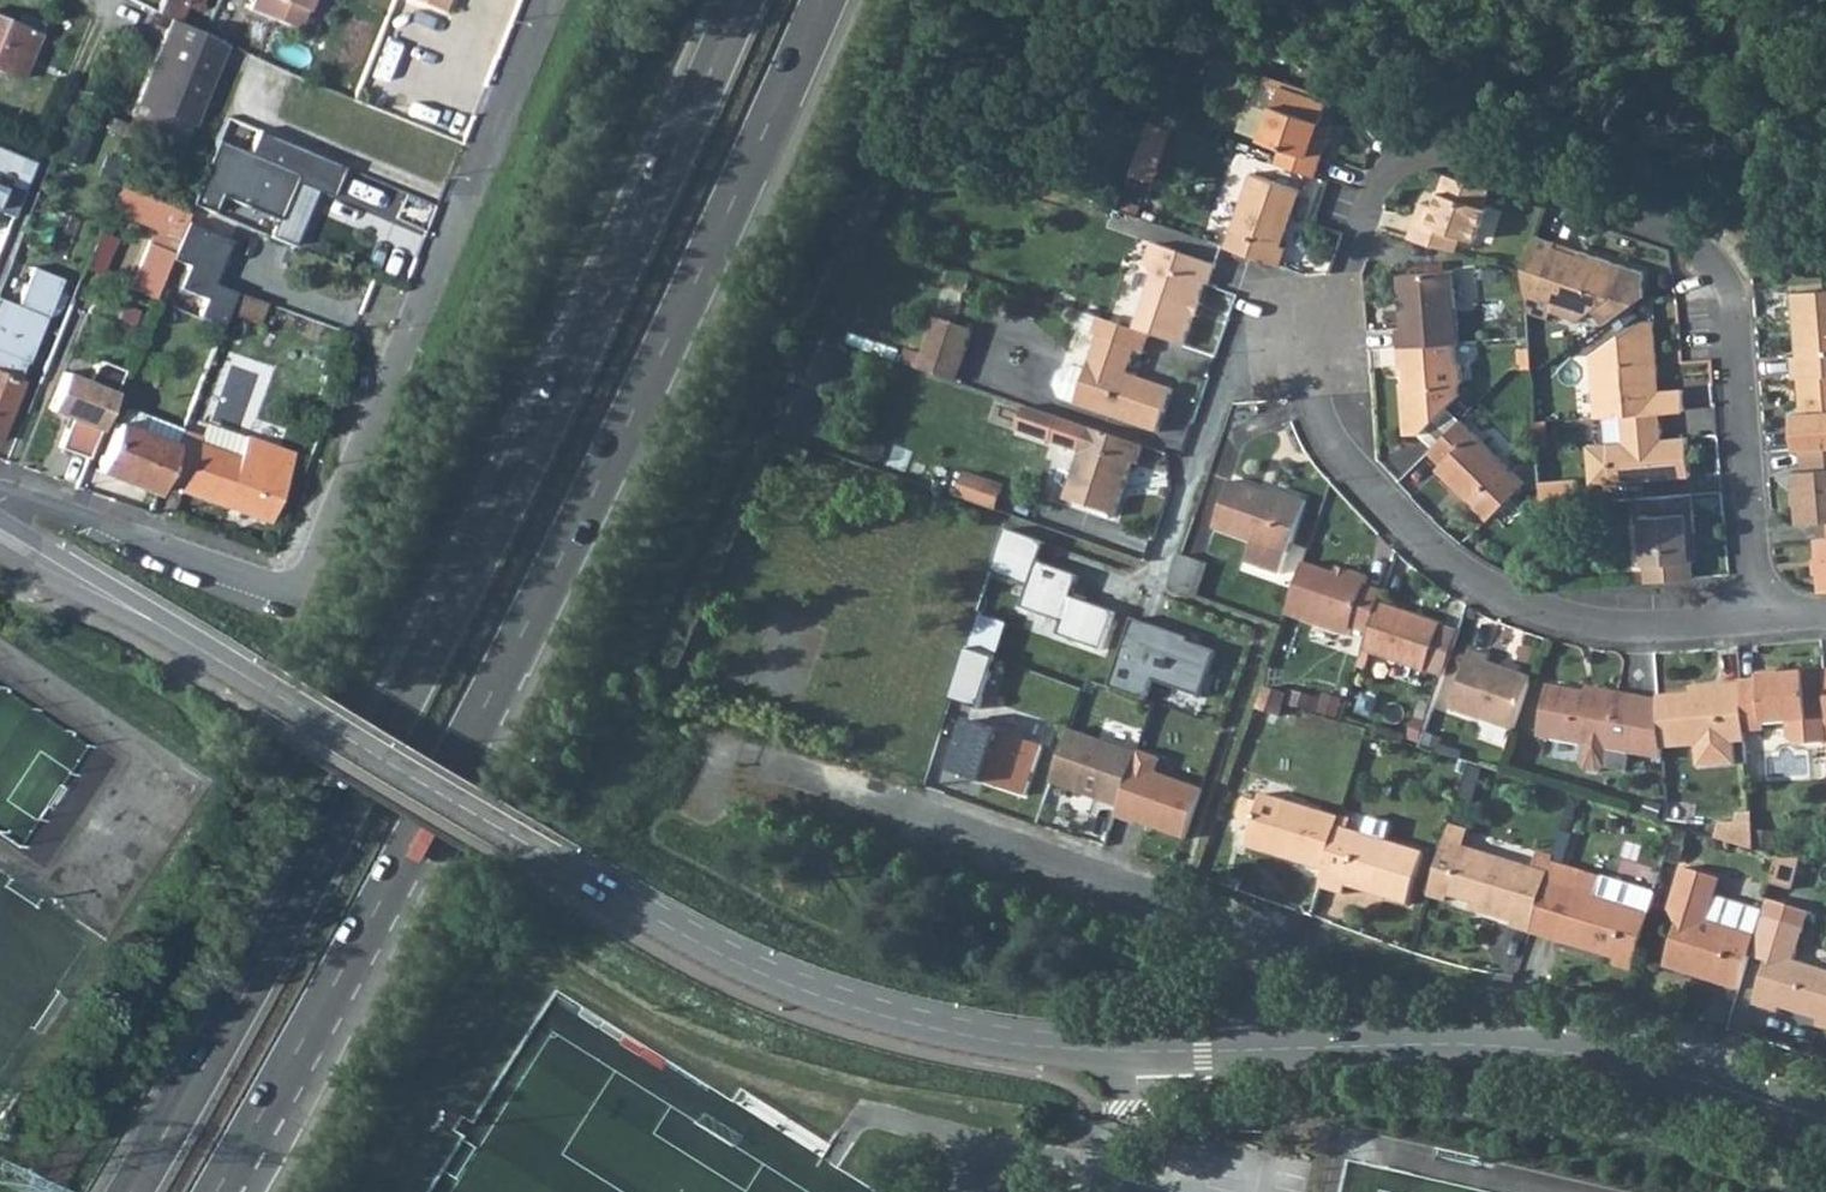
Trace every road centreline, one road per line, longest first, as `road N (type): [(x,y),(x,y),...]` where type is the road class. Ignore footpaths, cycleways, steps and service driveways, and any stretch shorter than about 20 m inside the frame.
road 1 (tertiary): [(0,531),(576,872),(767,976),(862,1009),(1004,1041),(1137,1052),(1263,1050)]
road 2 (trunk): [(742,0),(450,612),(131,1191)]
road 3 (trunk): [(216,1191),(508,661),(822,0)]
road 4 (residential): [(0,503),(24,500),(289,596),(315,585),(549,0)]
road 5 (residential): [(1321,345),(1378,180),(1407,157),(1444,155),(1679,238),(1719,269),(1736,313),(1758,618)]
road 6 (residential): [(1263,1050),(1262,967),(1233,922),(720,751)]
road 7 (residential): [(1758,618),(1607,623),(1546,610),(1454,563),(1342,452),(1321,412),(1321,345)]
road 8 (tertiary): [(1263,1050),(1562,1052),(1680,1075),(1825,1119)]
road 9 (residential): [(1321,345),(1258,355),(1217,398),(1156,570)]

